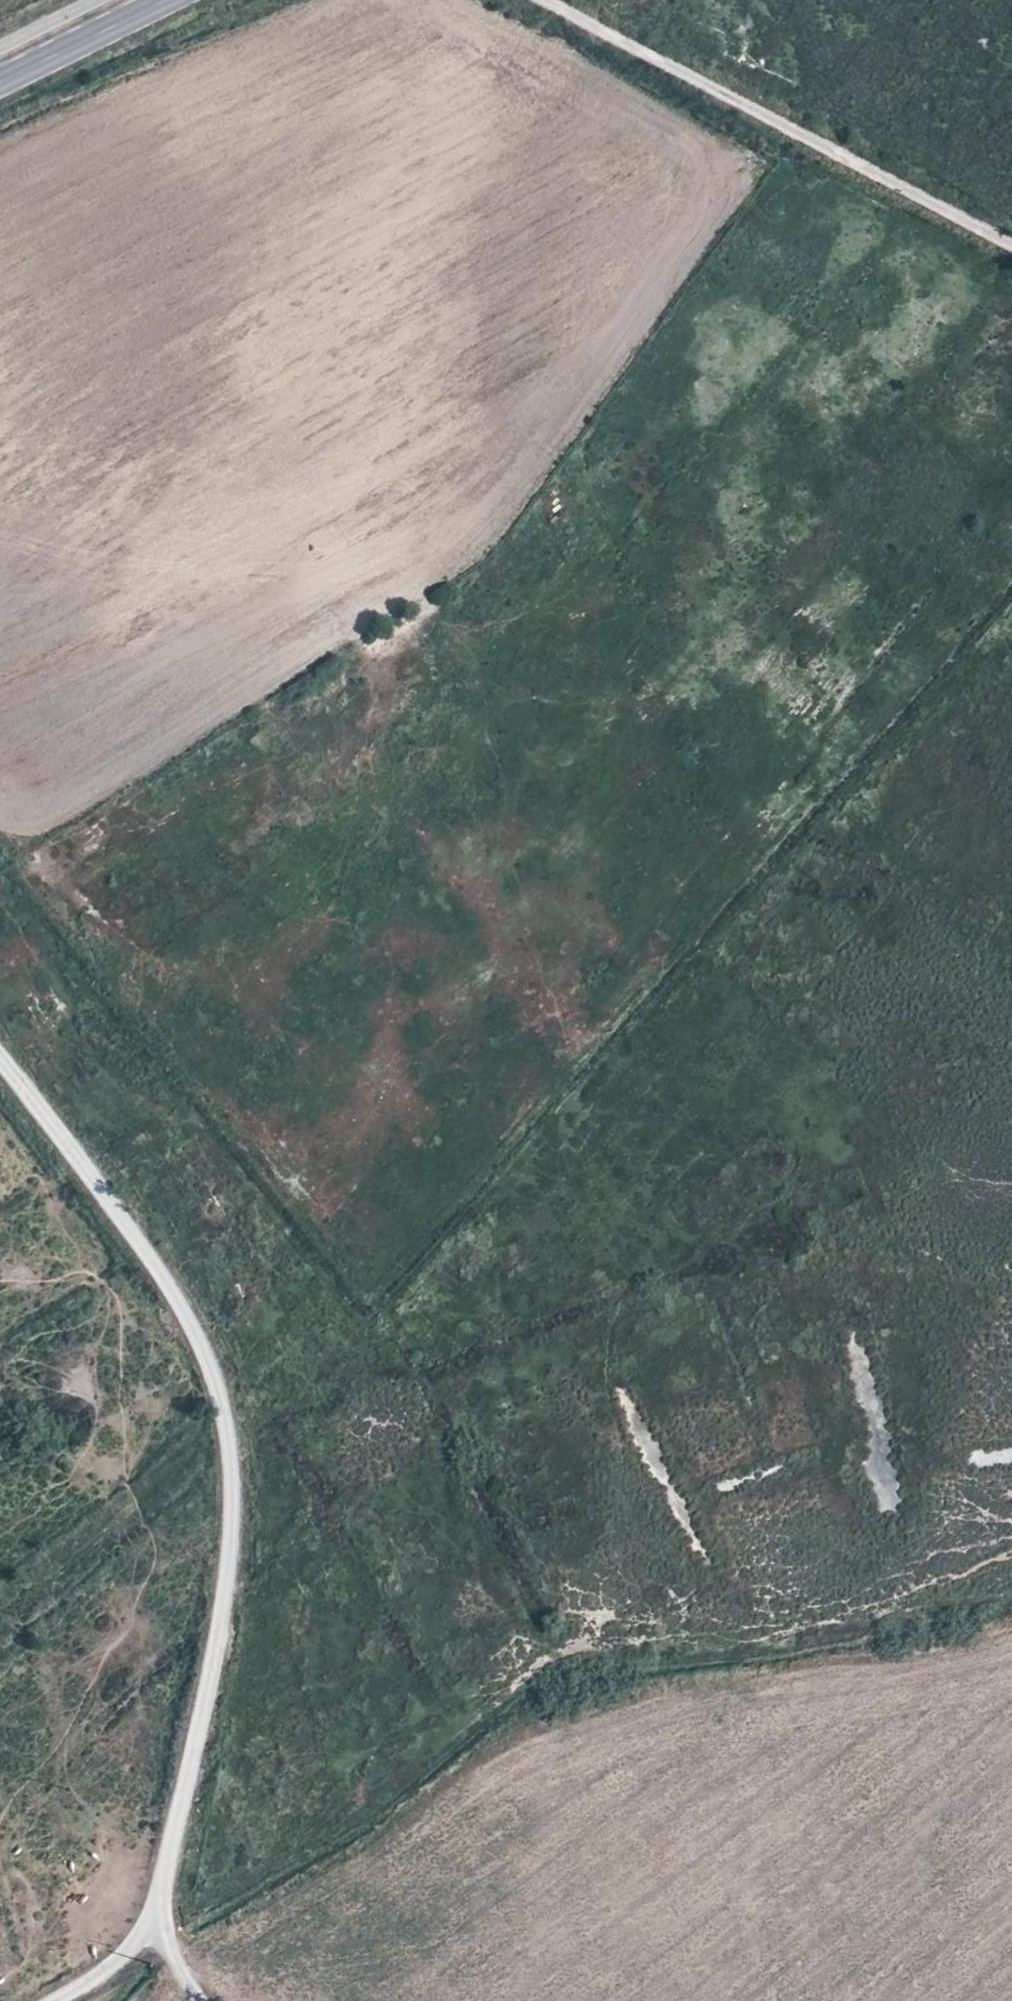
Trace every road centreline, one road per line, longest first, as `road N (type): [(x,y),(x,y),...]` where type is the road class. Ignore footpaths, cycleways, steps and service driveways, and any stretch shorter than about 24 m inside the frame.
road 1 (track): [(0,1059),(159,1279),(213,1386),(245,1585),(192,1858),(141,1971),(107,2000)]
road 2 (track): [(538,0),(1011,249)]
road 3 (tertiary): [(0,85),(174,0)]

